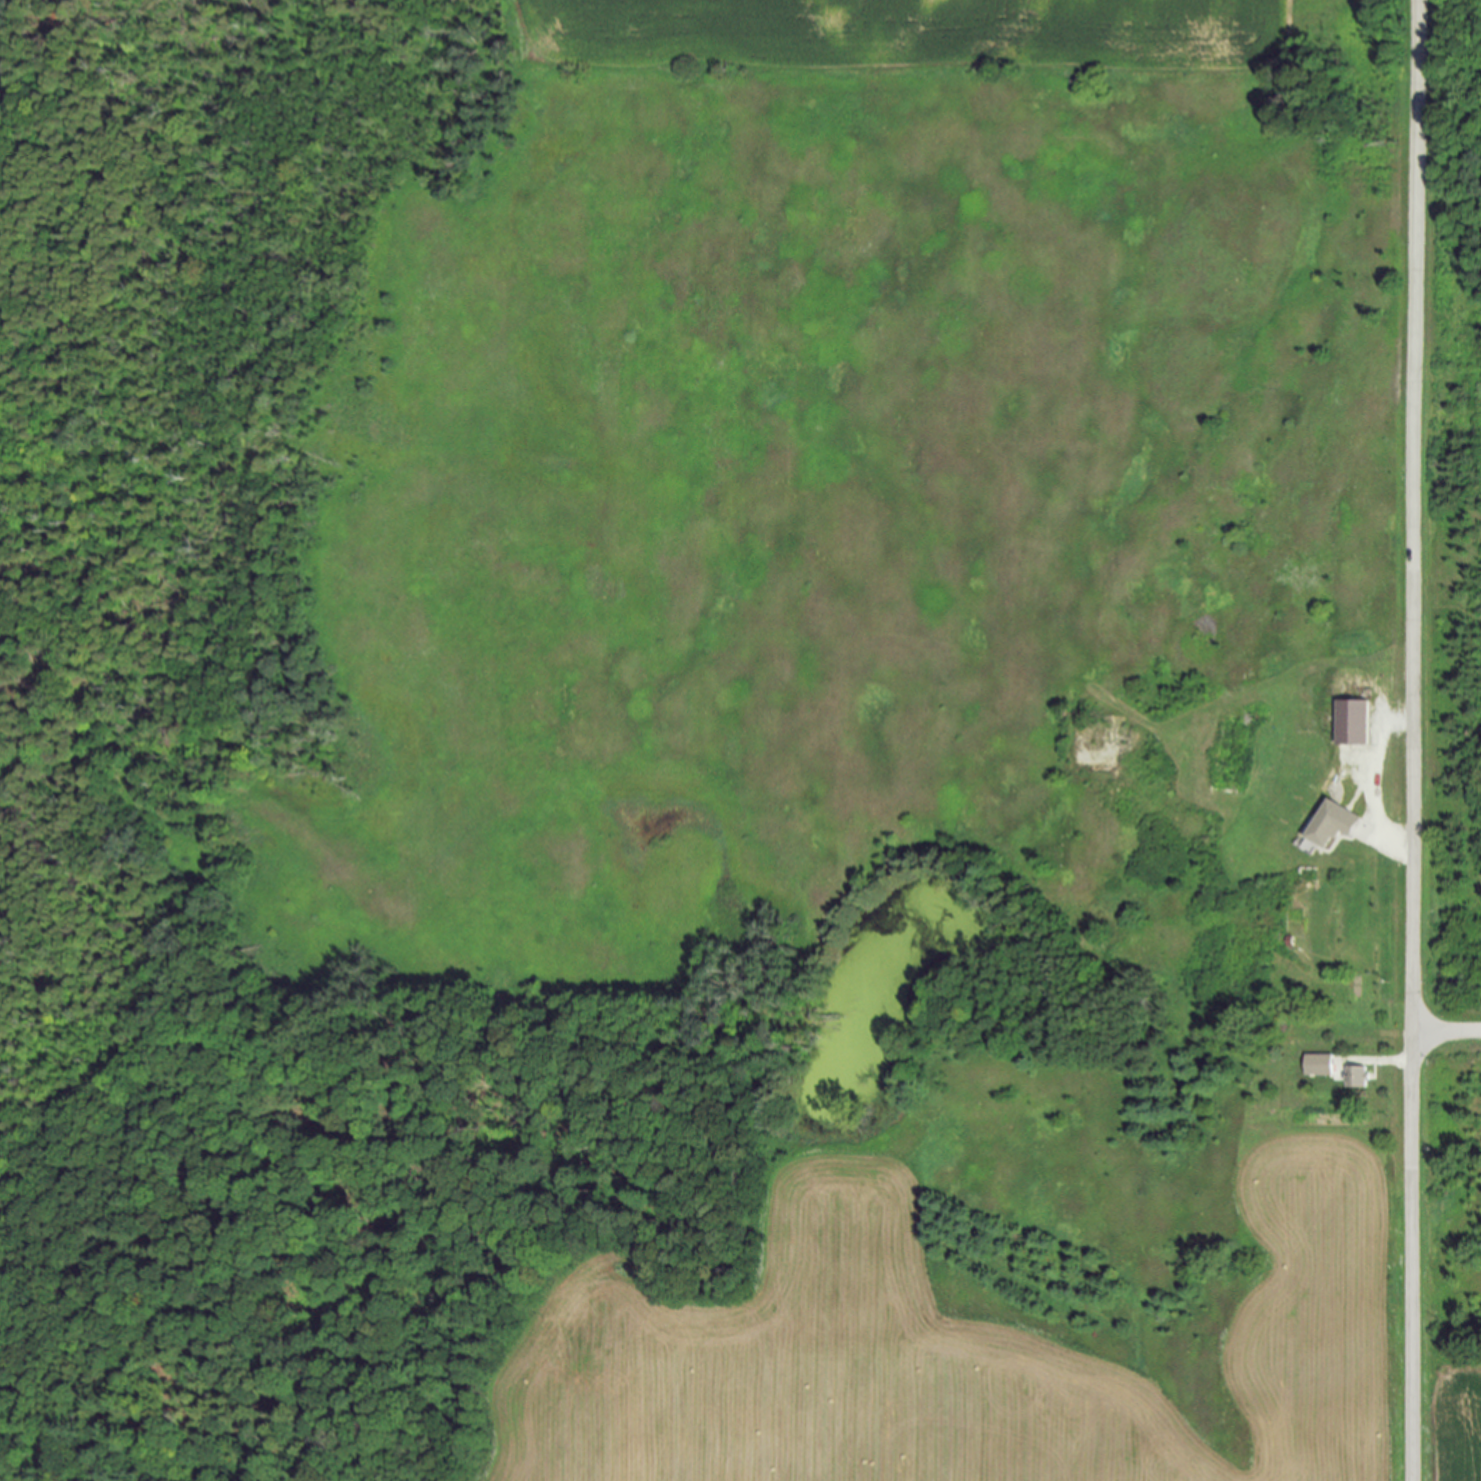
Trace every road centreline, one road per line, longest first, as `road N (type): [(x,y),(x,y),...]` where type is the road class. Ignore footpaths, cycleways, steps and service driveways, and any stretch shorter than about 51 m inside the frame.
road 1 (residential): [(1411,1480),(1418,0)]

